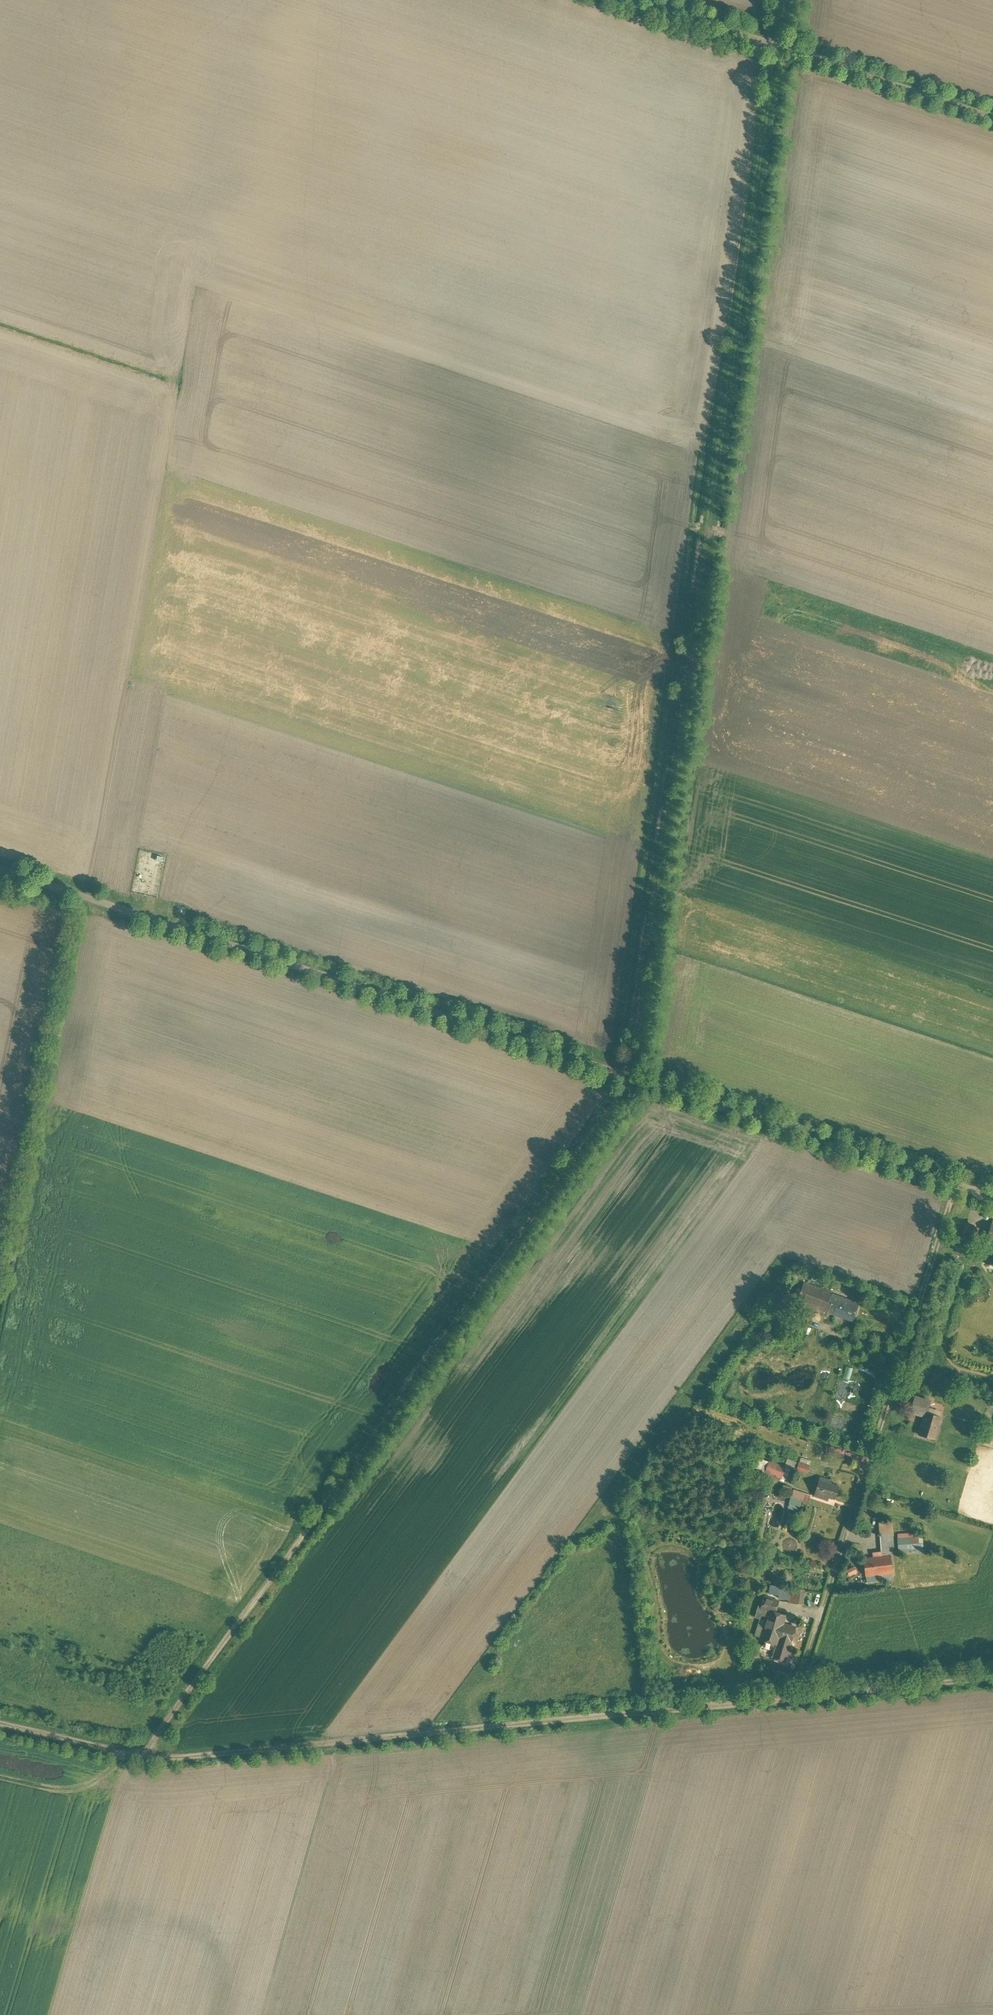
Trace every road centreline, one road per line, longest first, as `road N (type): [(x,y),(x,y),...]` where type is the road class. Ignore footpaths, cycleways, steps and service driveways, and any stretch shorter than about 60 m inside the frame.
road 1 (track): [(138,1756),(627,1075),(783,0)]
road 2 (unclassified): [(0,863),(957,1186)]
road 3 (residential): [(0,1723),(170,1759),(794,1699)]
road 4 (residential): [(957,1186),(794,1699)]
road 5 (unclassified): [(646,0),(992,116)]
road 6 (residential): [(794,1699),(992,1676)]

